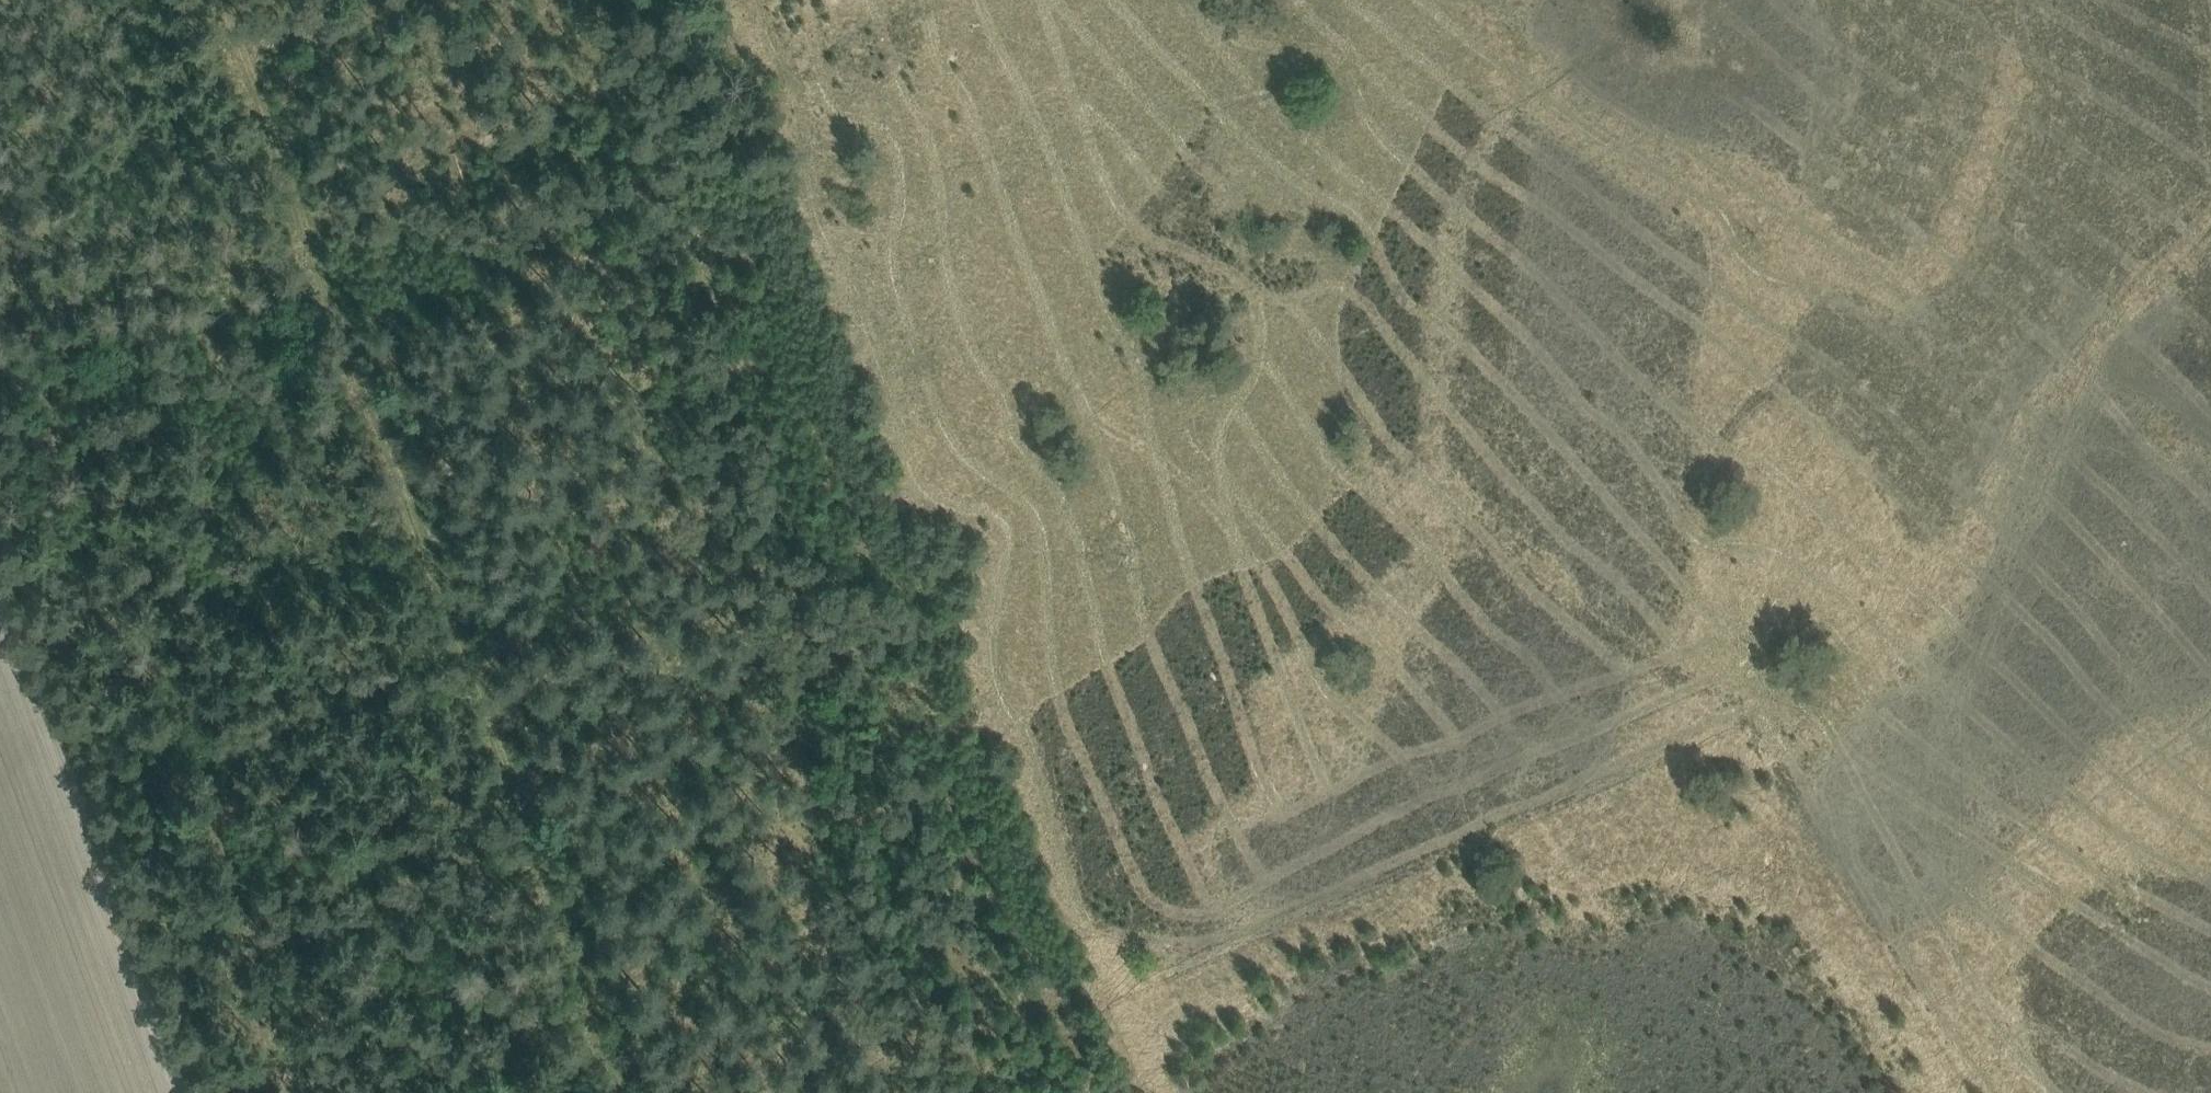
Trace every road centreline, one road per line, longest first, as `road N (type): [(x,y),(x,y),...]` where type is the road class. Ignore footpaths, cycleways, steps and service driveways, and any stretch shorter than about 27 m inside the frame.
road 1 (track): [(325,294),(626,1092)]
road 2 (track): [(325,294),(216,0)]

